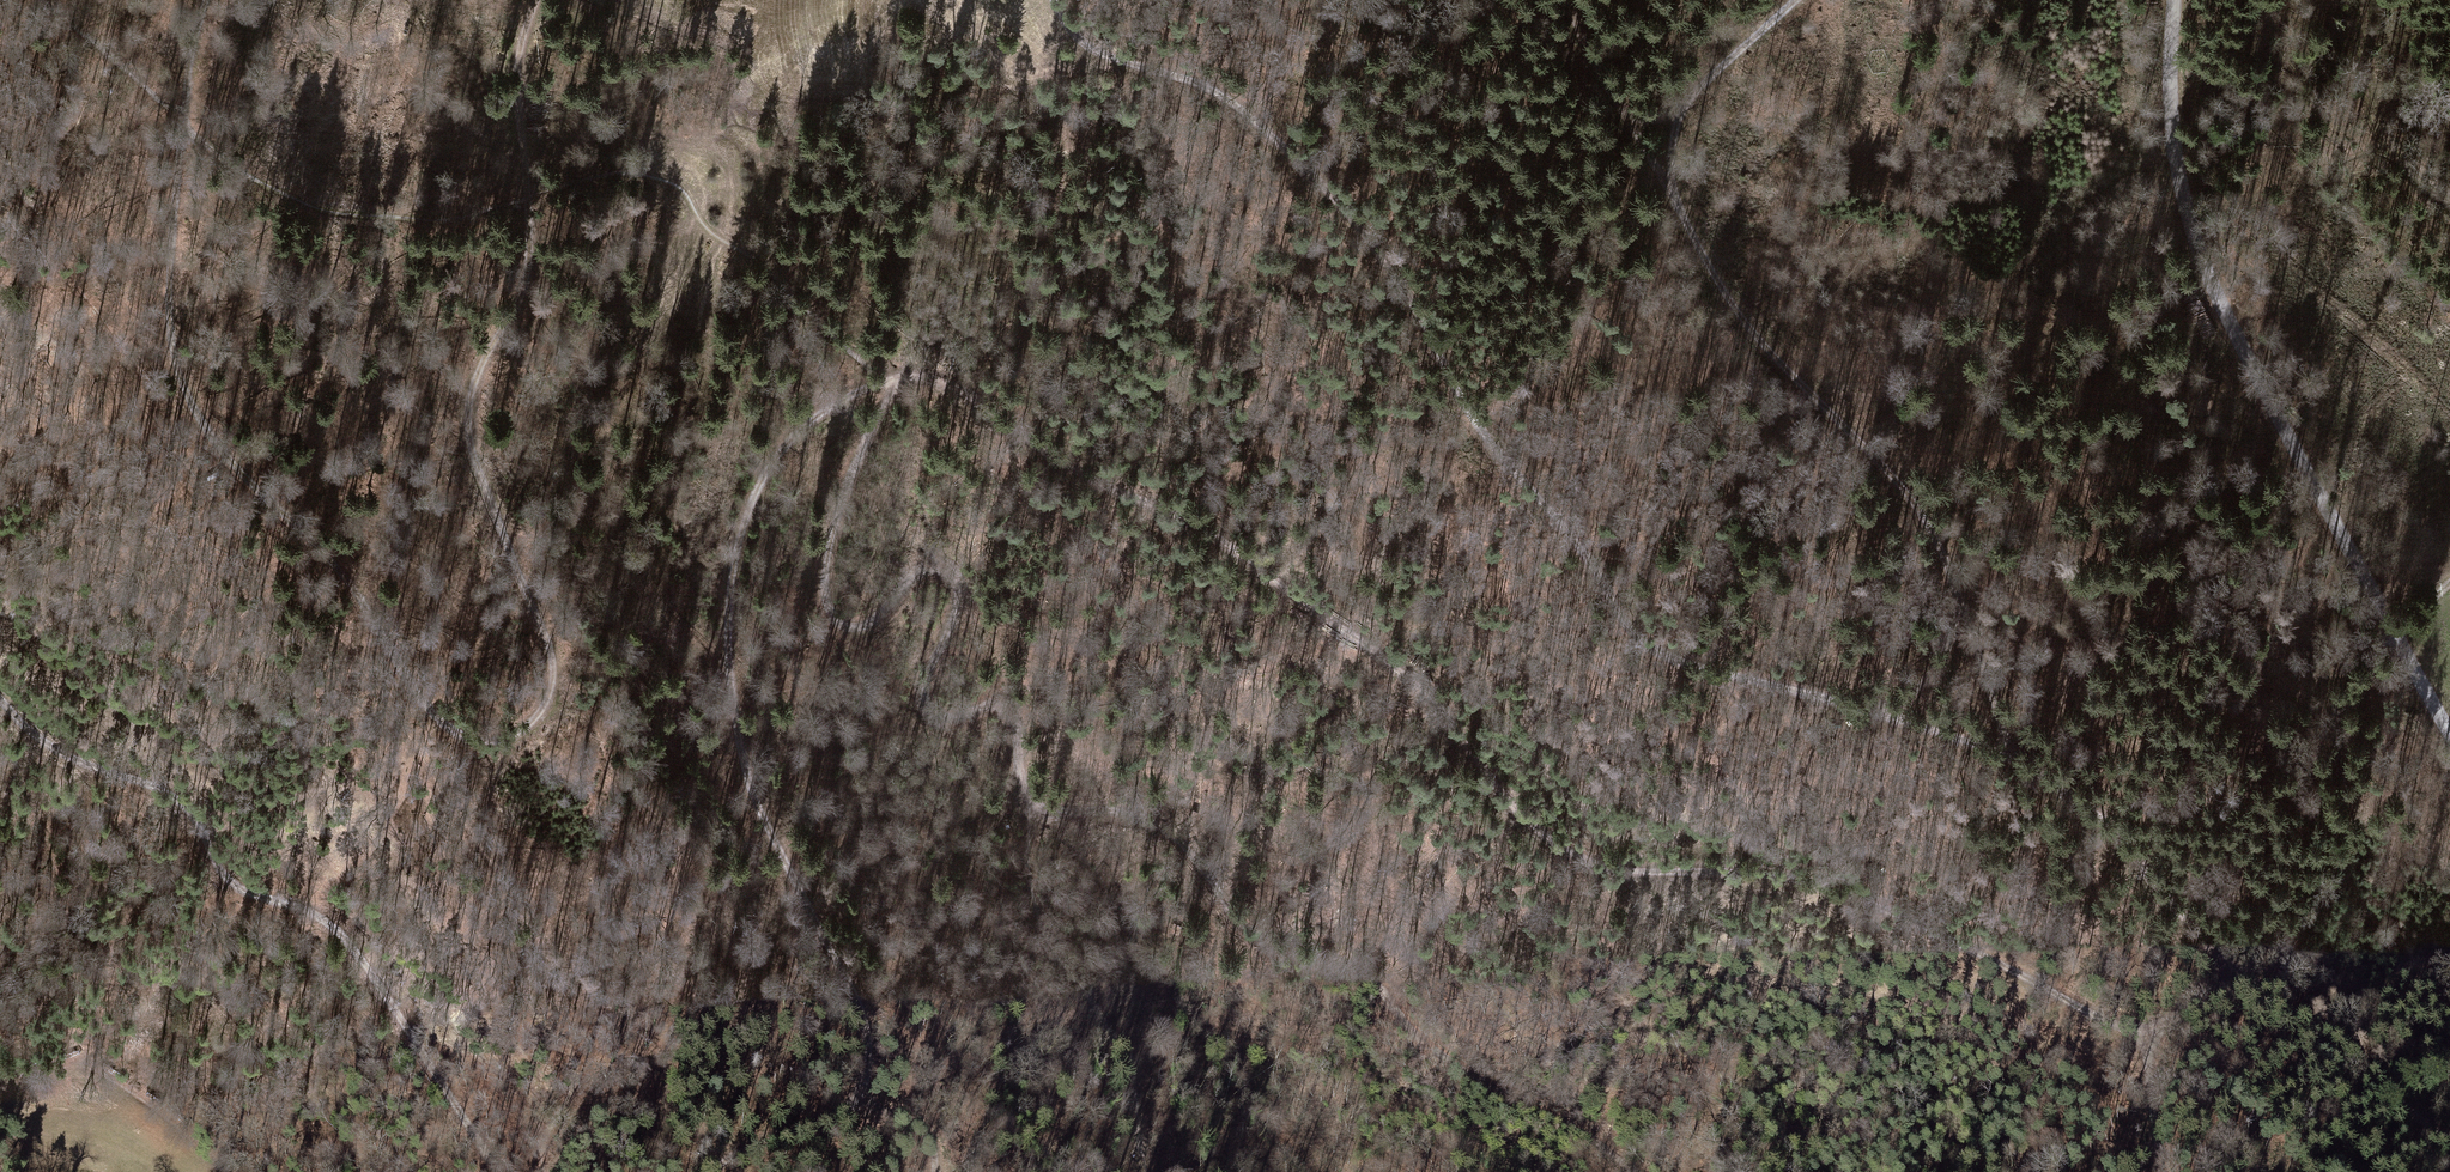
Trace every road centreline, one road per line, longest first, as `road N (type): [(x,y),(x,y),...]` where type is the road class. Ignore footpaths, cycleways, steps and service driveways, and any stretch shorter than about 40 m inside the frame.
road 1 (track): [(711,1171),(750,1147),(825,1125),(860,1097),(868,1038),(856,996),(761,809),(725,638),(733,562),(776,453),(831,406),(916,374),(957,385),(1010,435),(1193,524),(1340,628),(1416,684),(1517,815),(1567,847),(1611,865),(1754,870),(1846,892),(2113,1022),(2151,1026),(2241,978)]
road 2 (track): [(208,0),(188,70),(173,215),(172,320),(193,404),(237,469),(358,595),(431,711),(484,742),(523,729),(553,680),(547,643),(469,428),(480,370),(519,290),(531,243),(516,77),(536,0)]
road 3 (track): [(1055,0),(1087,45),(1215,91),(1325,193),(1410,305),(1490,443),(1578,543),(1635,638),(1665,657),(1906,718),(2008,759)]
road 4 (tertiary): [(2178,0),(2179,160),(2214,298),(2449,732)]
road 5 (track): [(1028,802),(1055,813),(1145,819),(1184,841),(1217,883),(1237,926),(1352,965),(1378,984),(1419,1040),(1635,1171)]
road 6 (track): [(1028,802),(1015,711),(998,702),(944,718),(927,709),(923,697),(961,611),(950,571),(917,572),(879,619),(860,624),(841,615),(829,592),(829,555),(854,469),(894,394),(886,383)]
road 7 (track): [(0,694),(66,753),(170,795),(201,830),(215,864),(250,894),(319,918),(354,946),(499,1171)]
road 8 (track): [(2008,759),(2000,714),(1962,604),(1907,486),(1747,328),(1671,190)]
road 9 (track): [(2449,1147),(2241,978),(2074,795),(2008,759)]
road 10 (track): [(2449,582),(2373,655),(2343,774),(2341,858),(2304,929),(2241,978)]
road 11 (track): [(0,1066),(81,1067),(125,1086),(187,1133),(223,1171)]
road 12 (track): [(1671,190),(1677,113),(1695,85),(1796,0)]
road 13 (track): [(2449,195),(2431,191),(2382,129),(2365,0)]
road 14 (track): [(1671,190),(1577,32),(1571,0)]
road 15 (track): [(1058,957),(1028,896),(1028,802)]
road 16 (track): [(1867,707),(1913,692),(1939,667),(1962,604)]
road 17 (track): [(2151,1026),(2157,1171)]
road 18 (track): [(1145,1171),(1134,1069),(1121,1048)]

